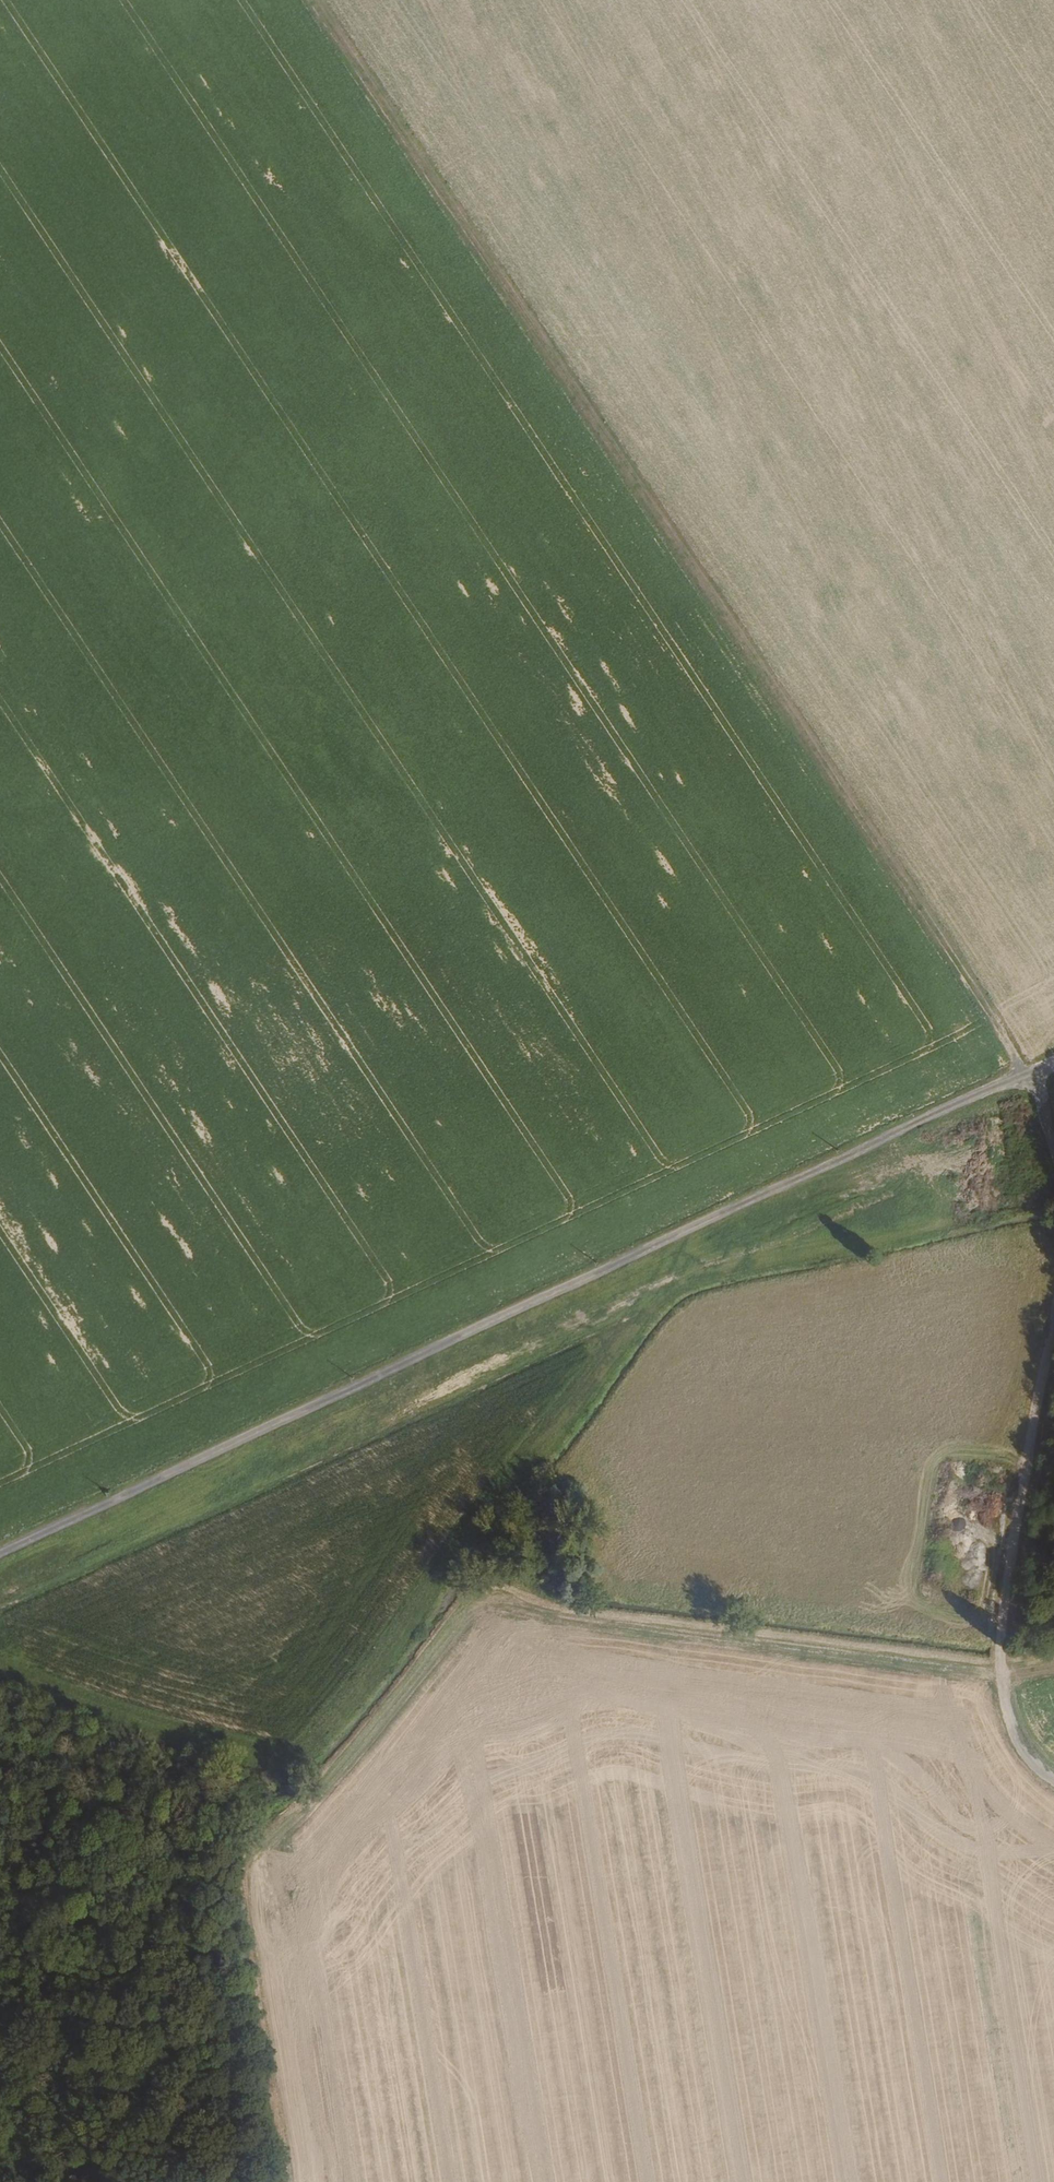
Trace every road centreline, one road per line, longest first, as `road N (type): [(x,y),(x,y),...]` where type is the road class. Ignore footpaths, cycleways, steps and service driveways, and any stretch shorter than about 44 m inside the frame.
road 1 (track): [(1025,1076),(308,0)]
road 2 (track): [(0,1553),(1053,1063)]
road 3 (unclassified): [(1053,1780),(1012,1733),(999,1652),(1053,1333)]

